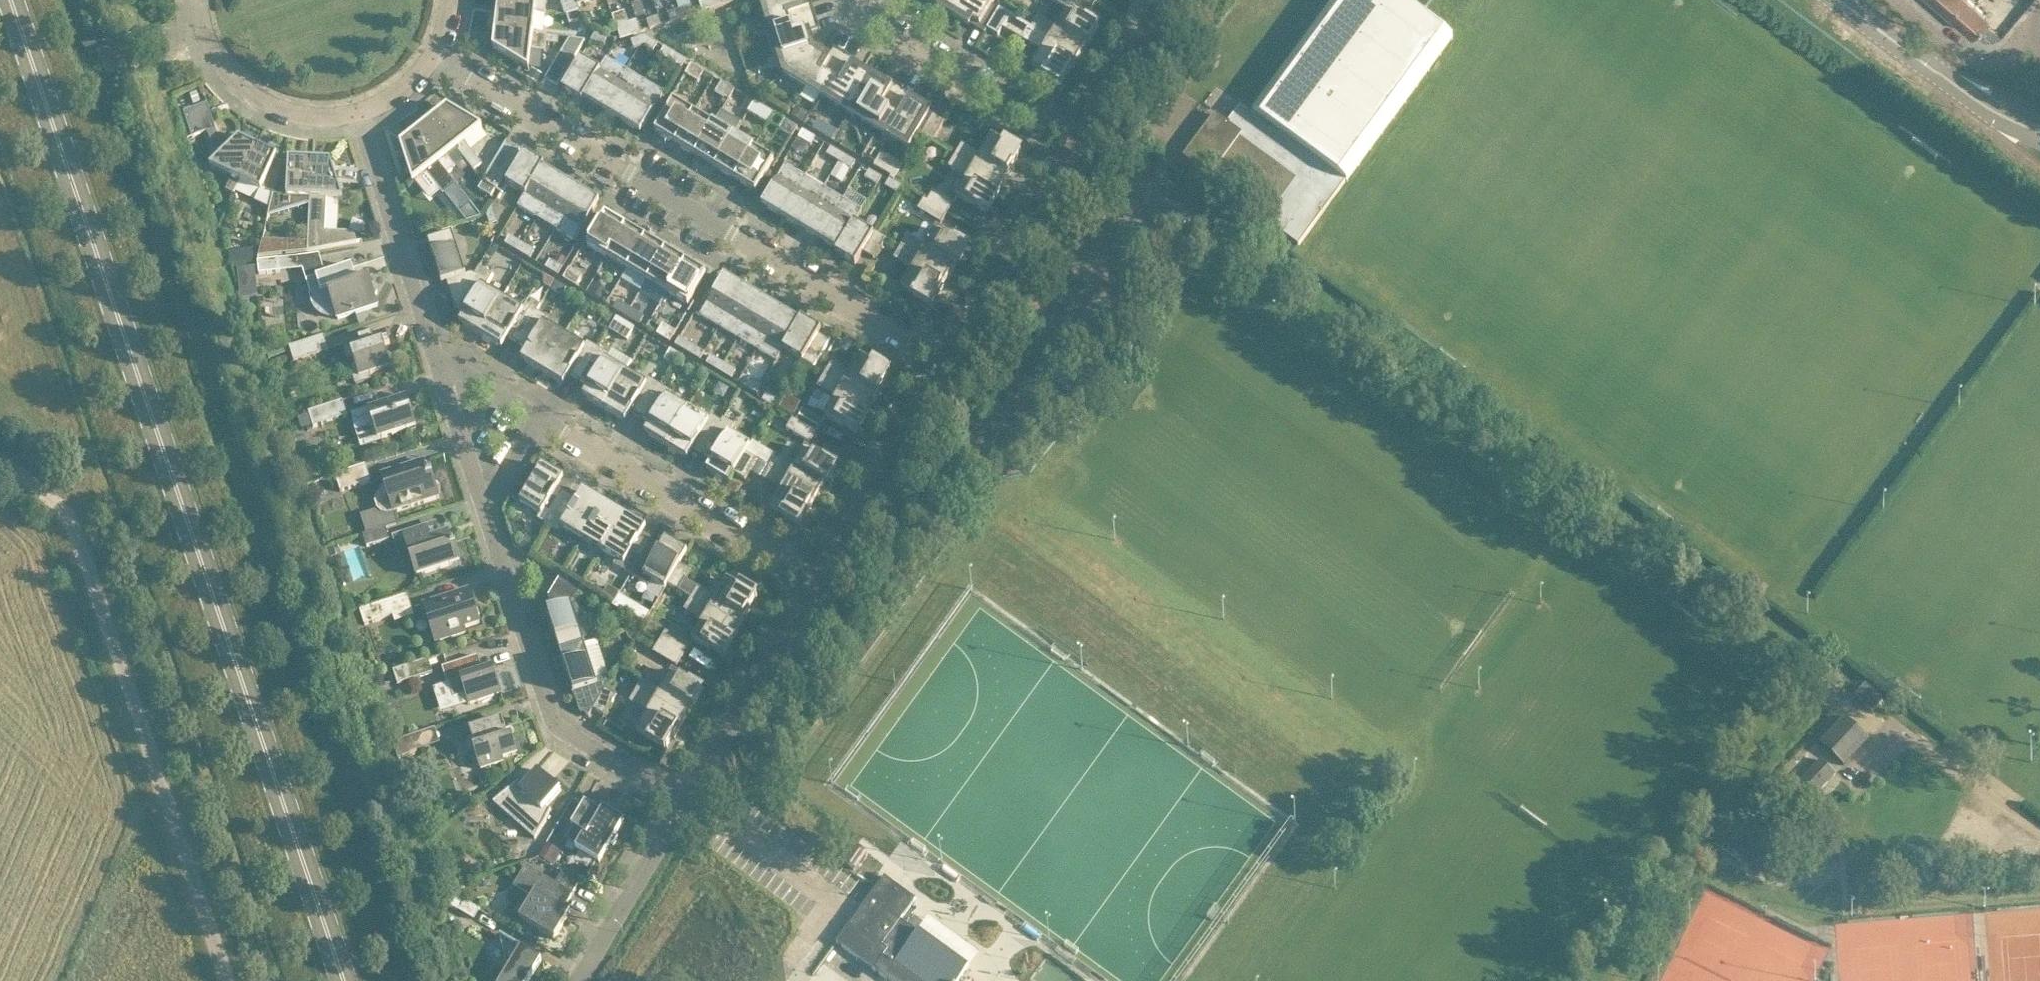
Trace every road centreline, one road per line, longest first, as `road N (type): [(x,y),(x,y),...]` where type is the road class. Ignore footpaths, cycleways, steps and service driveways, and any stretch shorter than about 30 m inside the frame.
road 1 (secondary): [(345,980),(11,0)]
road 2 (residential): [(947,363),(435,54)]
road 3 (track): [(220,980),(56,498),(0,458)]
road 4 (residential): [(684,803),(552,717),(437,358)]
road 5 (residential): [(817,581),(437,358)]
road 6 (residential): [(1079,142),(871,18),(865,0)]
road 7 (residential): [(817,581),(684,803)]
road 8 (residential): [(437,358),(356,113)]
road 9 (residential): [(1079,142),(947,363)]
road 10 (residential): [(947,363),(817,581)]
road 11 (tertiary): [(2039,134),(1983,105),(1839,0)]
road 12 (residential): [(356,113),(299,114),(248,92),(208,40),(199,0)]
road 13 (residential): [(684,803),(578,980)]
road 14 (residential): [(1164,0),(1079,142)]
road 15 (residential): [(2022,33),(1995,60),(1973,60),(1896,0)]

